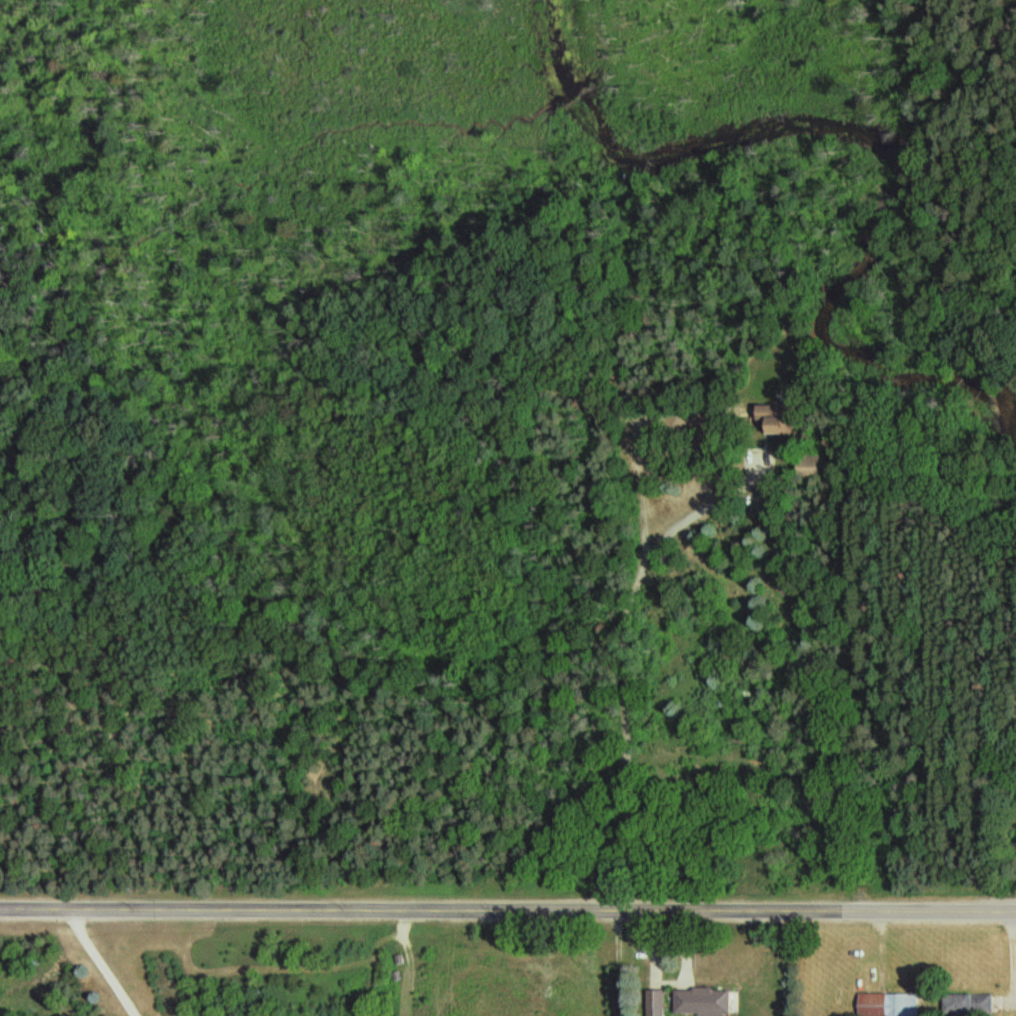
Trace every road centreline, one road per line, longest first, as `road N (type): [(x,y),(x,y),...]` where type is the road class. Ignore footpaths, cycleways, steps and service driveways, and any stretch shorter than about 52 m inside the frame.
road 1 (tertiary): [(1015,912),(0,908)]

